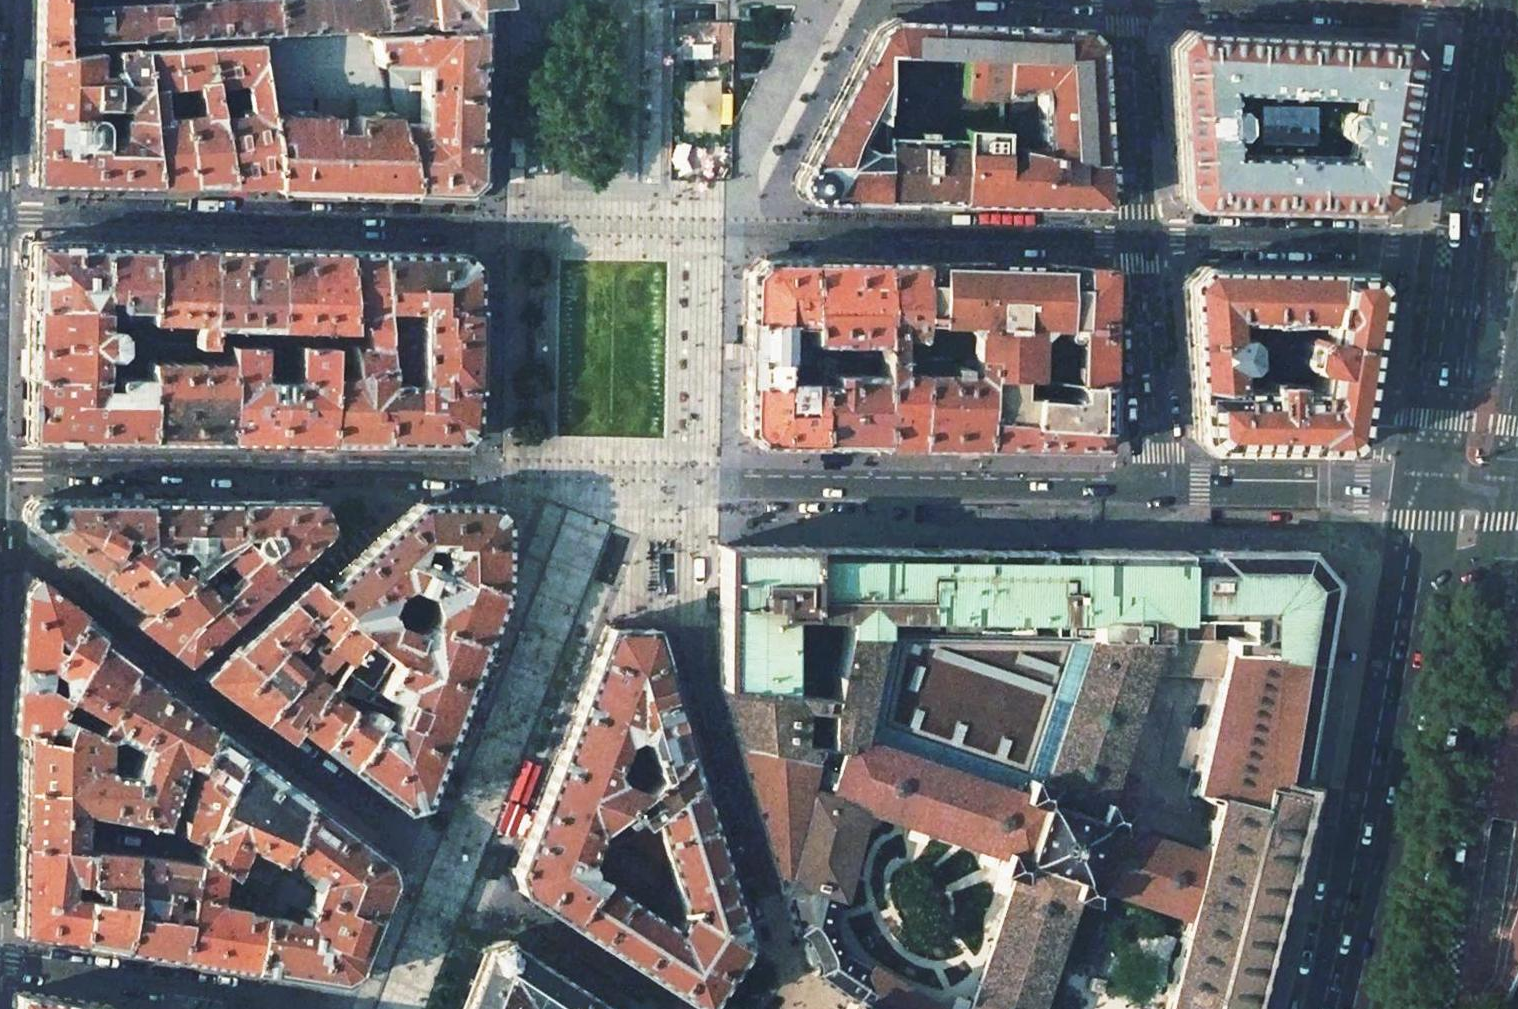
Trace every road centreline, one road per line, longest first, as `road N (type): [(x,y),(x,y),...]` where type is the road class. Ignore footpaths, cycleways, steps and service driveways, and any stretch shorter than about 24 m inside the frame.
road 1 (residential): [(709,482),(682,525),(684,631),(781,947),(782,1008)]
road 2 (residential): [(0,218),(507,224)]
road 3 (residential): [(502,471),(0,469)]
road 4 (primary): [(1421,1008),(1500,555)]
road 5 (residential): [(1161,490),(709,482)]
road 6 (residential): [(756,227),(1145,234)]
road 7 (primary): [(1414,598),(1361,940)]
road 8 (residential): [(1145,234),(1408,241),(1454,279)]
road 9 (residential): [(316,1007),(0,962)]
road 10 (residential): [(1178,0),(1485,22)]
road 11 (residential): [(1427,489),(1161,490)]
road 12 (primary): [(1485,22),(1454,279)]
road 13 (residential): [(1161,490),(1145,234)]
road 14 (residential): [(507,224),(756,227)]
road 15 (residential): [(1145,234),(1131,0)]
road 16 (residential): [(709,482),(502,471)]
road 17 (primary): [(1444,341),(1427,489)]

